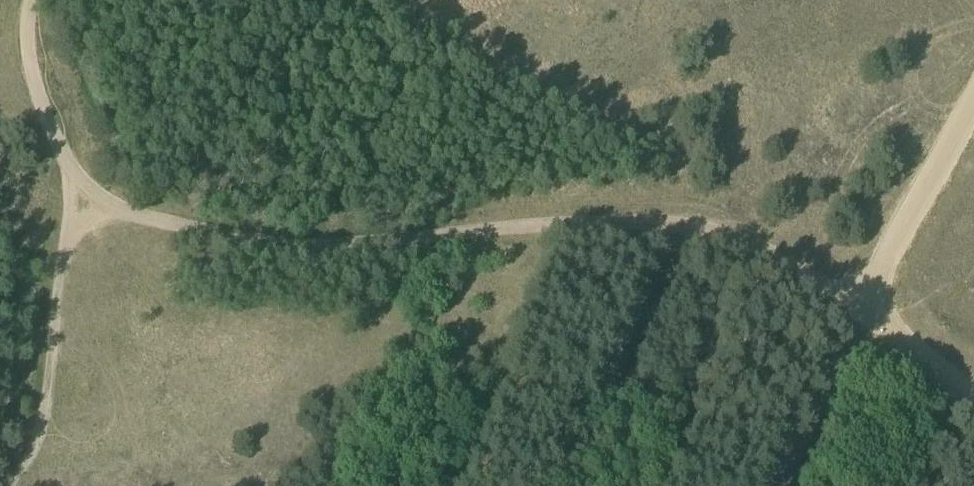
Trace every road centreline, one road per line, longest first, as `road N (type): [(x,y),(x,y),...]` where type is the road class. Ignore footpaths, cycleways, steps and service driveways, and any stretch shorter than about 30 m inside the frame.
road 1 (track): [(72,187),(199,233),(360,239),(691,226),(787,256),(973,402)]
road 2 (track): [(2,485),(55,376),(72,187),(30,61),(38,0)]
road 3 (track): [(855,313),(973,109)]

